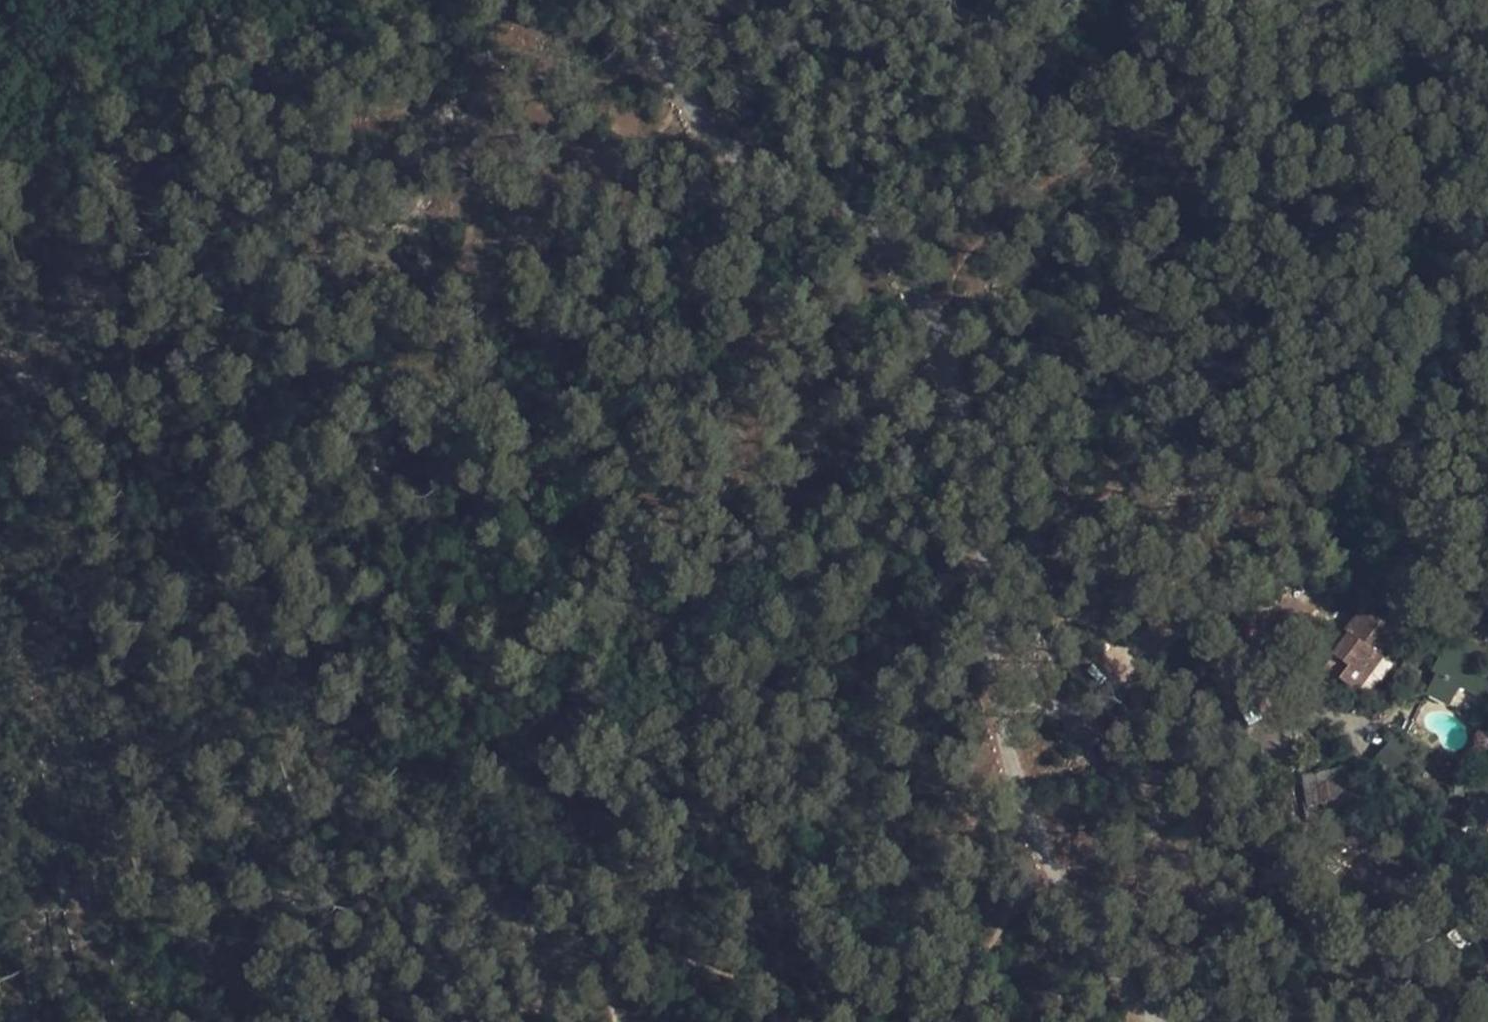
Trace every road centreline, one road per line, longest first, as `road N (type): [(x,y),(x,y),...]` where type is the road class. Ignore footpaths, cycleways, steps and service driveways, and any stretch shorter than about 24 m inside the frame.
road 1 (residential): [(641,0),(706,126),(761,171),(841,202),(888,248),(933,329),(963,417),(1006,760),(1059,892),(1148,1021)]

